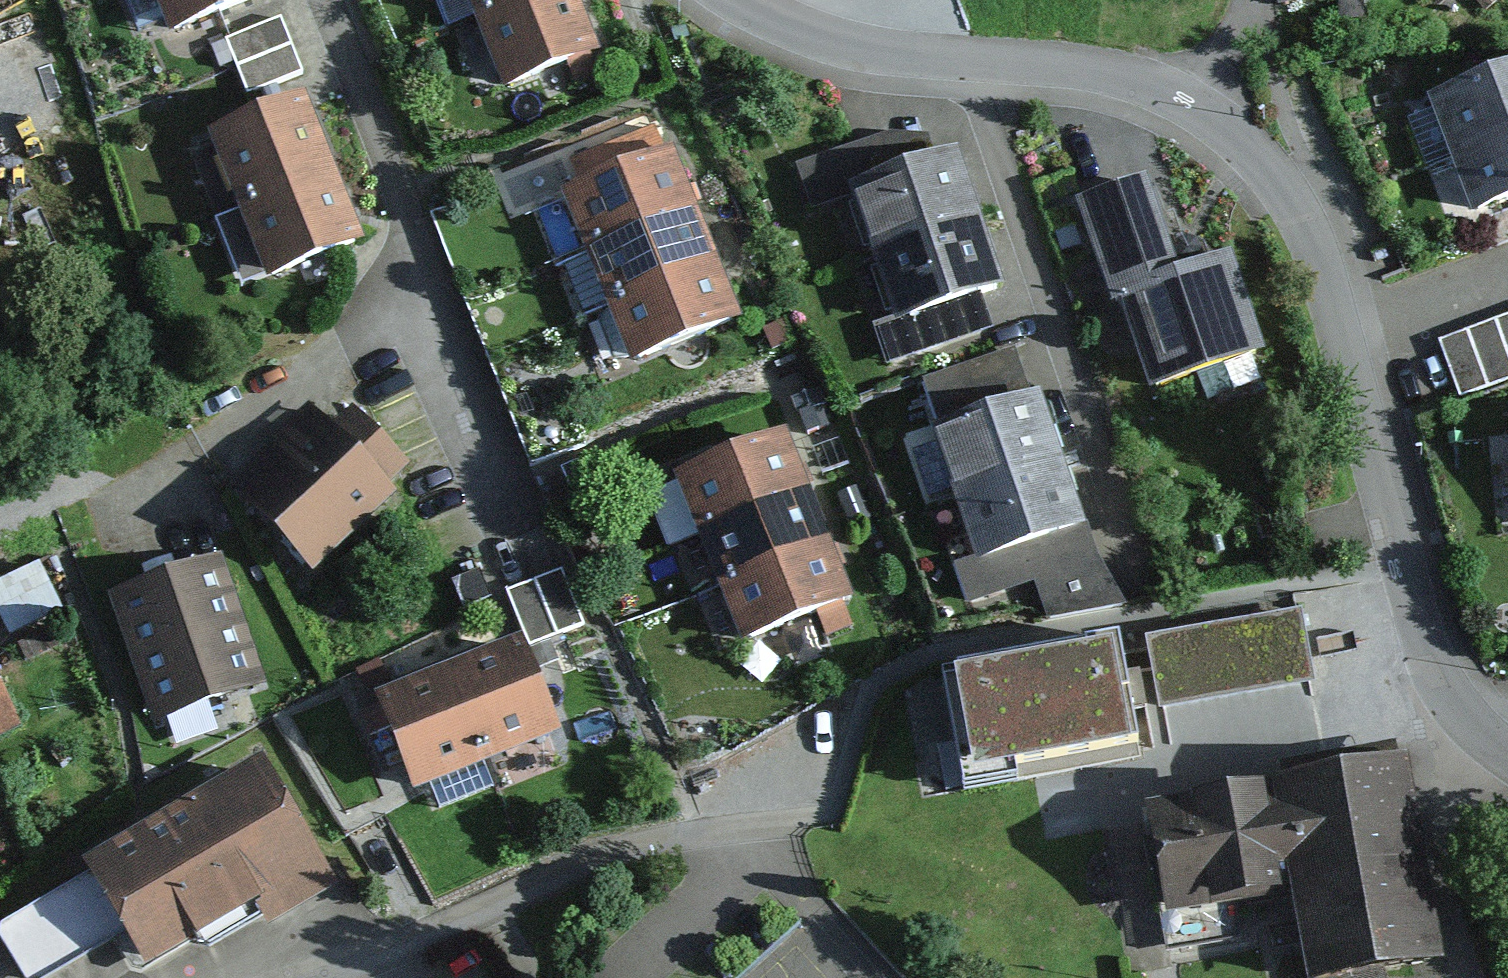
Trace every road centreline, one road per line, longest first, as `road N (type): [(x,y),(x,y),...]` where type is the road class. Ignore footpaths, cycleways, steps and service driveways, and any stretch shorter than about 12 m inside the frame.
road 1 (residential): [(1190,105),(1272,179),(1309,229),(1437,680),(1484,741)]
road 2 (residential): [(732,0),(869,48),(1064,69),(1127,80),(1190,105)]
road 3 (residential): [(316,977),(606,853),(744,828)]
road 4 (residential): [(1471,977),(1448,893),(1447,815),(1448,795),(1484,741)]

